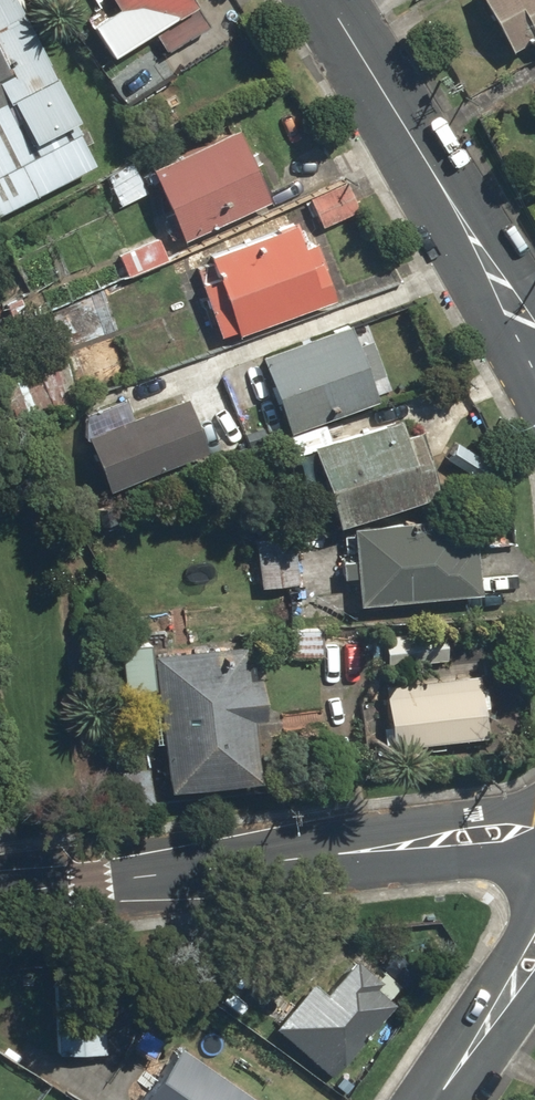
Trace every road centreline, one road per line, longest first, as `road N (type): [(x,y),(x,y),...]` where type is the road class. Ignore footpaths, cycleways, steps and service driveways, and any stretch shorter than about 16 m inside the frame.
road 1 (residential): [(534,834),(0,898)]
road 2 (residential): [(534,354),(318,0)]
road 3 (tertiary): [(428,1099),(534,939)]

